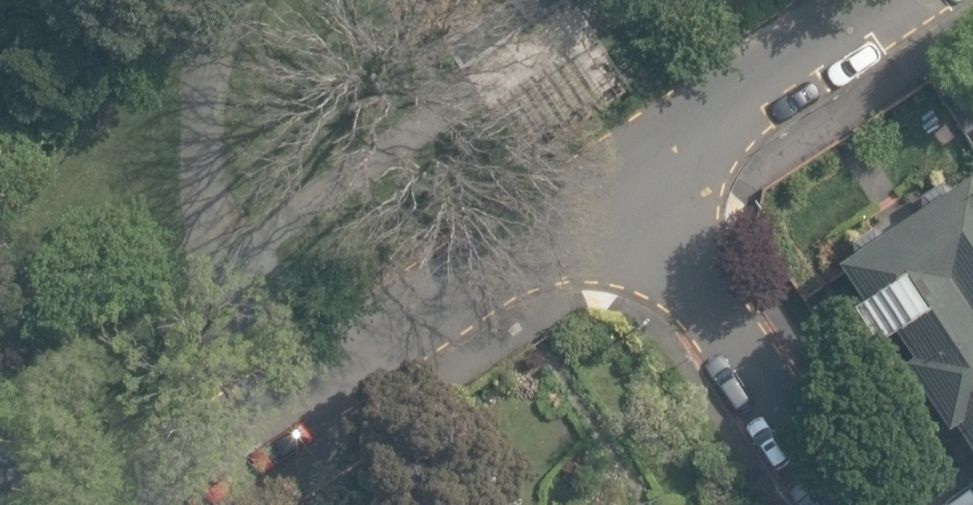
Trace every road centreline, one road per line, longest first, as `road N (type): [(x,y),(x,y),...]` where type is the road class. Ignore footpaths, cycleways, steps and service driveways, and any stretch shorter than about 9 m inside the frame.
road 1 (residential): [(212,471),(614,189)]
road 2 (residential): [(836,504),(614,189)]
road 3 (residential): [(614,189),(888,0)]
road 4 (residential): [(0,461),(150,478)]

